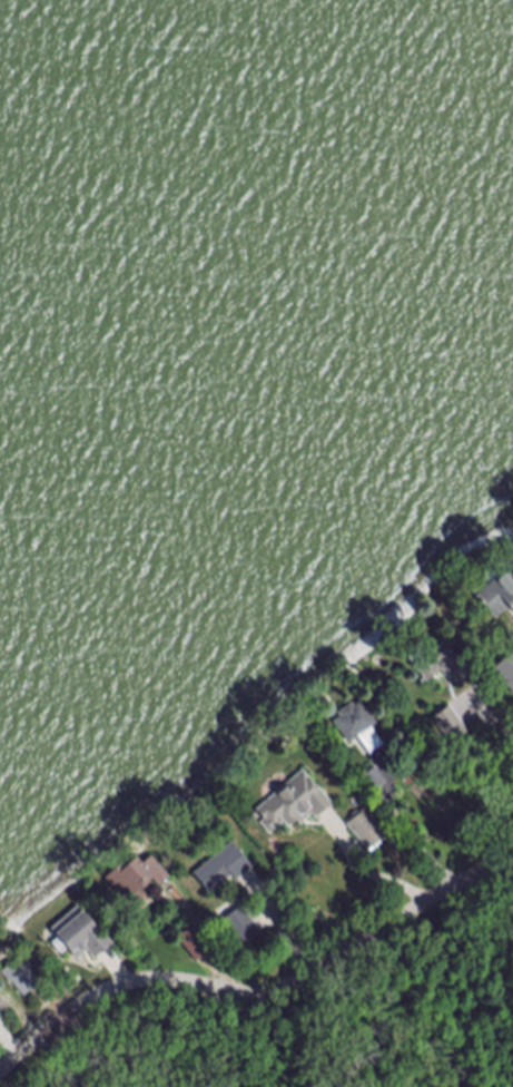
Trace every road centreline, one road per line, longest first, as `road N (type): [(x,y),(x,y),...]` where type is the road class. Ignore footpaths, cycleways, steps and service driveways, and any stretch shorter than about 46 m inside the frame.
road 1 (residential): [(512,860),(392,924),(296,989),(268,998),(169,980),(93,997),(0,1077)]

